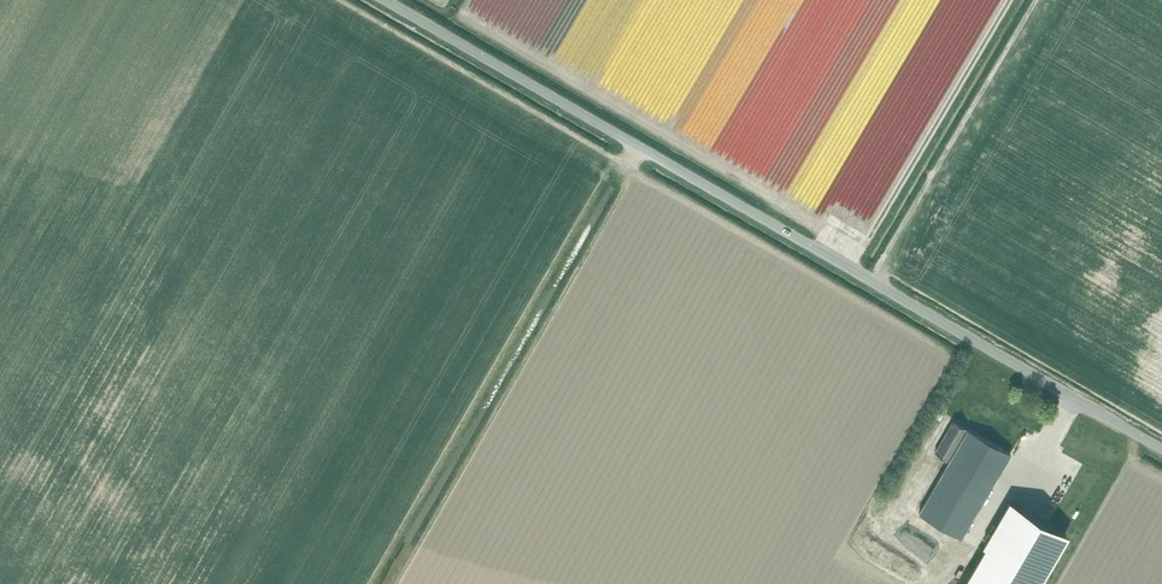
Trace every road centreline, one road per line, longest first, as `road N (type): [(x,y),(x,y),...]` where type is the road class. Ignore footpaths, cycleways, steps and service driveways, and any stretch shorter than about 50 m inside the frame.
road 1 (unclassified): [(1161,450),(385,0)]
road 2 (track): [(1010,0),(850,269)]

